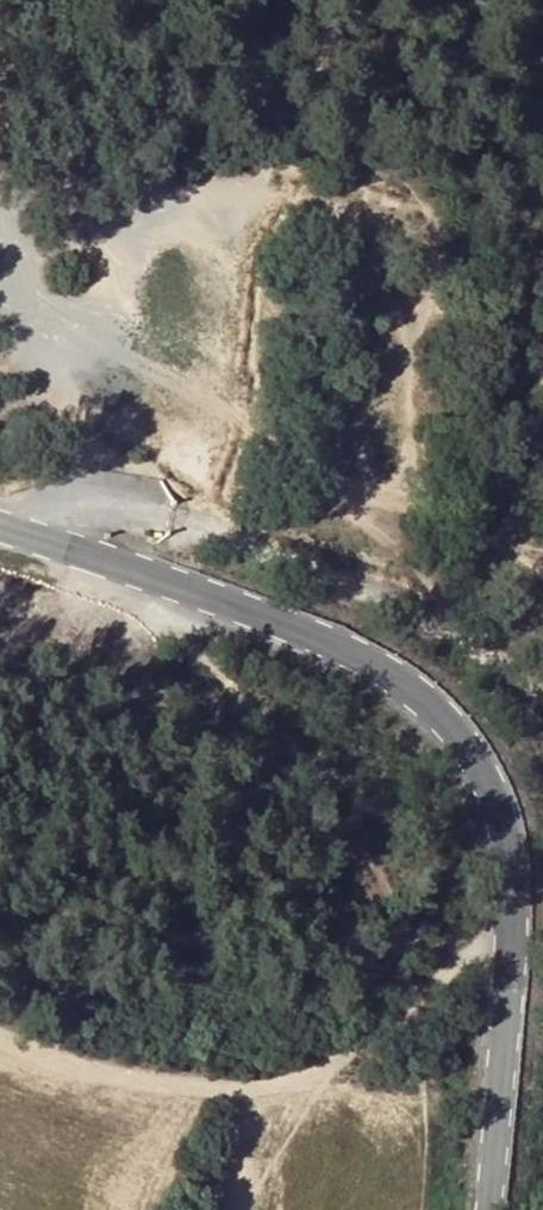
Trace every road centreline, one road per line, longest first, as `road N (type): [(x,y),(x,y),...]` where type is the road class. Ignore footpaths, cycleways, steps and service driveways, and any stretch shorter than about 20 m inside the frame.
road 1 (tertiary): [(534,838),(527,793),(488,730),(425,674),(360,638),(0,522)]
road 2 (track): [(542,690),(336,582),(176,522),(75,507),(14,526)]
road 3 (track): [(0,1021),(114,1078),(269,1080),(318,1065),(442,979)]
road 4 (tertiary): [(542,984),(525,1209)]

